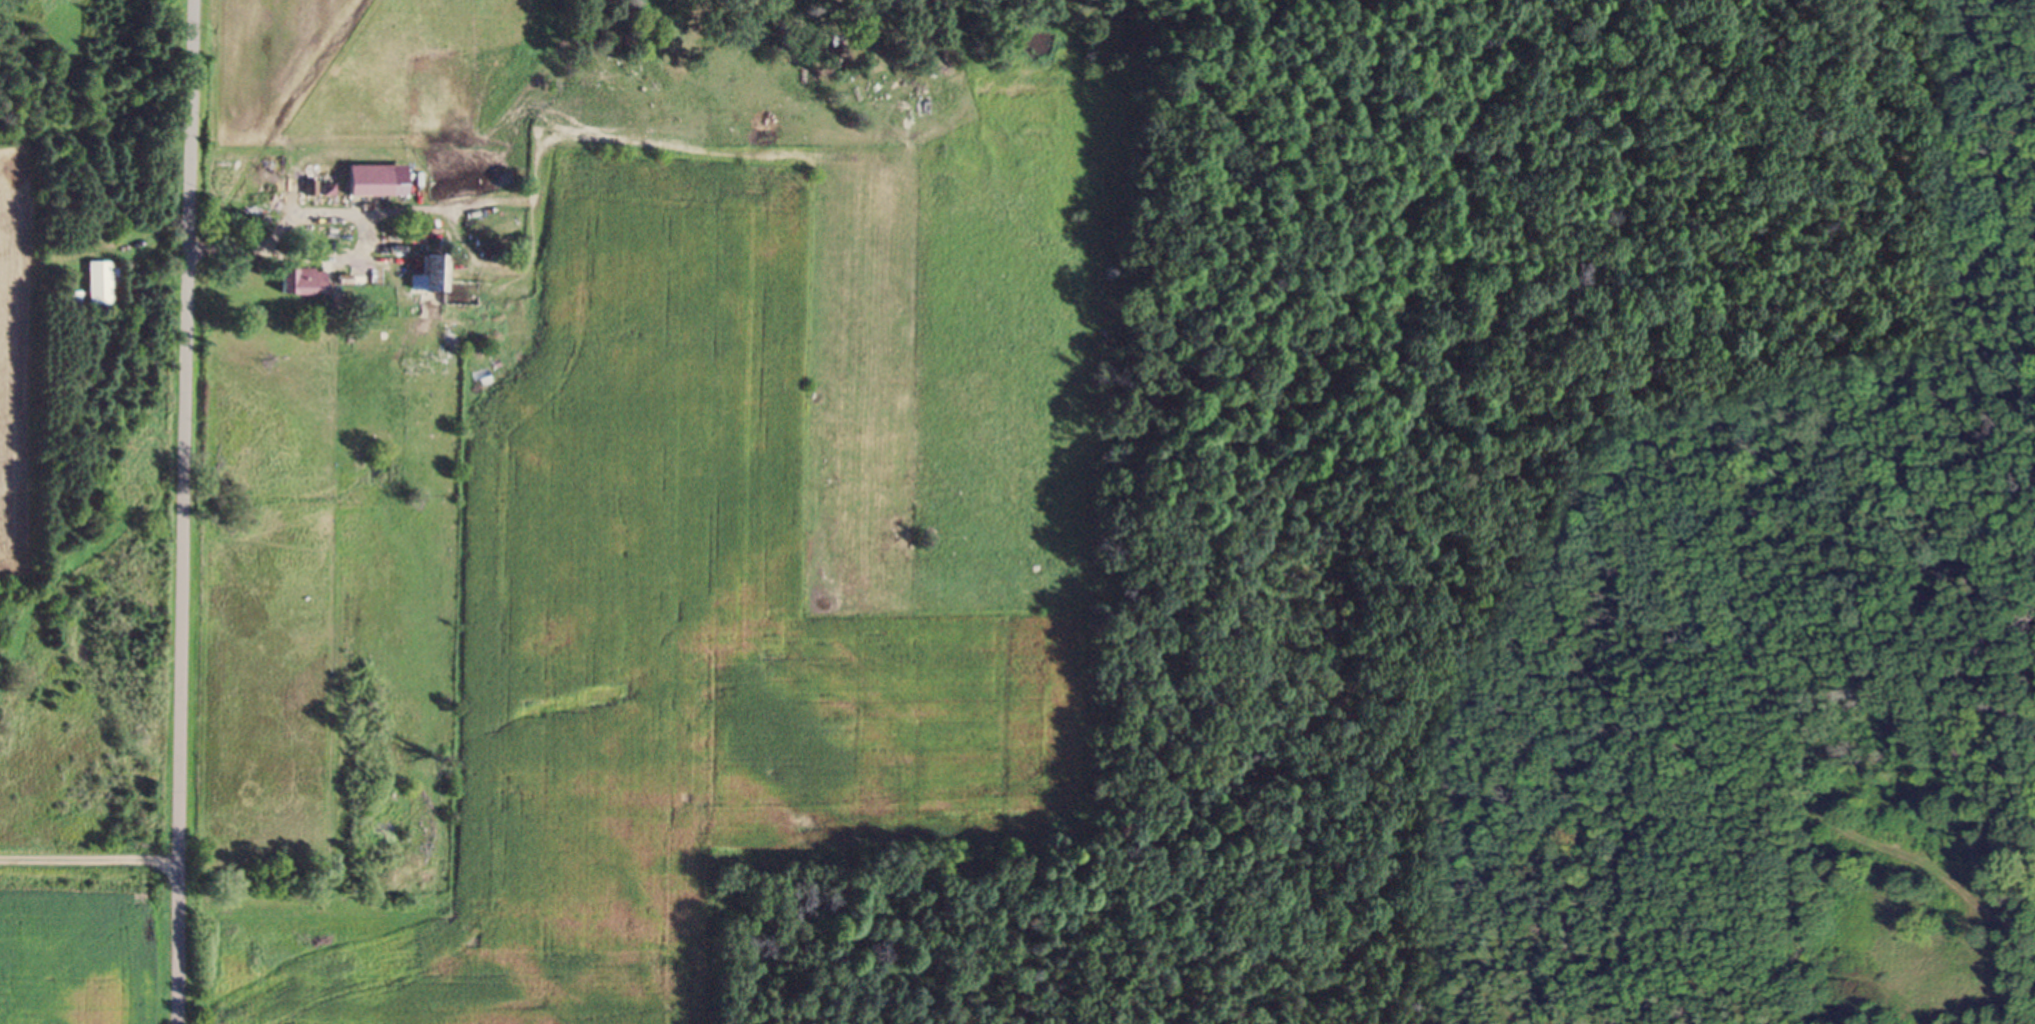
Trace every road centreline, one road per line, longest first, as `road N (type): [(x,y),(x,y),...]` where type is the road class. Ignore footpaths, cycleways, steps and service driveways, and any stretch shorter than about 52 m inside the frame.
road 1 (residential): [(179,1023),(195,0)]

